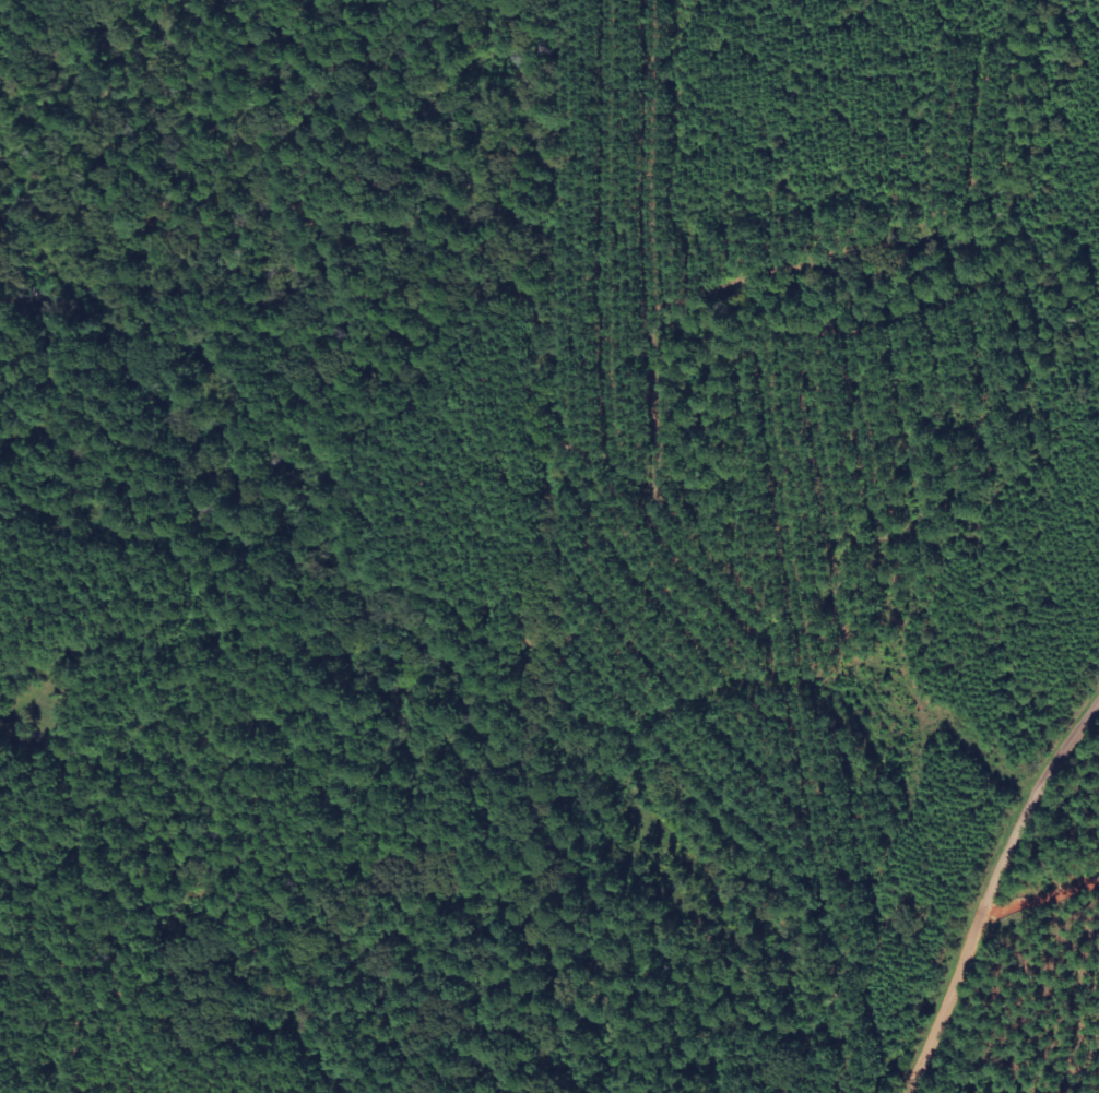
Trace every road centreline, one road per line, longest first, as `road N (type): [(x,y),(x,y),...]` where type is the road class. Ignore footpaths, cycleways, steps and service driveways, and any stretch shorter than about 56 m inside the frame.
road 1 (residential): [(912,1092),(1098,719)]

